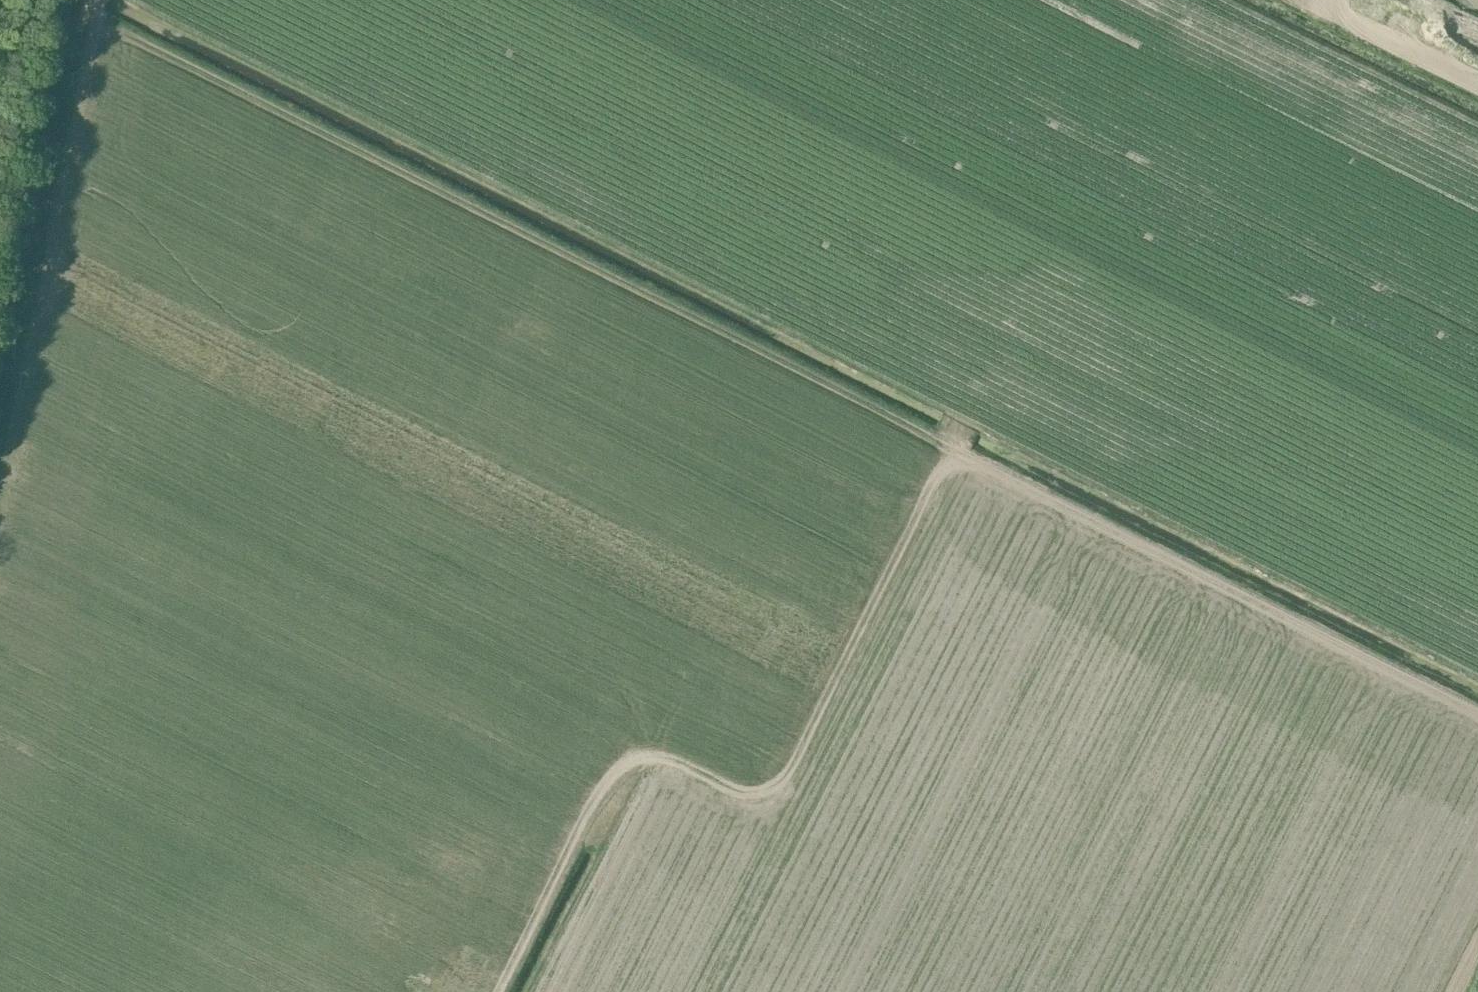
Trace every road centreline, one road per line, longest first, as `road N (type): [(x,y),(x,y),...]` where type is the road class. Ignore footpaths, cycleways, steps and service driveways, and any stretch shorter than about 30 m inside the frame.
road 1 (track): [(1477,716),(986,474),(958,472),(775,840),(626,768),(608,785)]
road 2 (track): [(608,785),(7,480),(97,0)]
road 3 (track): [(608,785),(498,991)]

